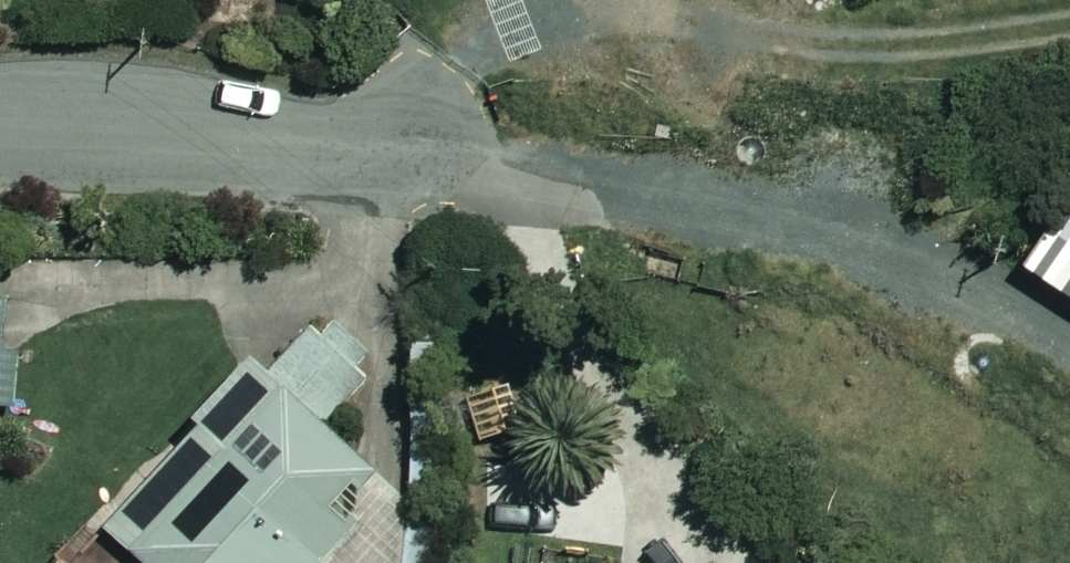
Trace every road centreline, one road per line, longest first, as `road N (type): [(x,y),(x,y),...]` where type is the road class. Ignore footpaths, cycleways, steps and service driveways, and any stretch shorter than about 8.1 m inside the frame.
road 1 (track): [(1069,343),(894,245),(399,162)]
road 2 (residential): [(399,162),(0,145)]

